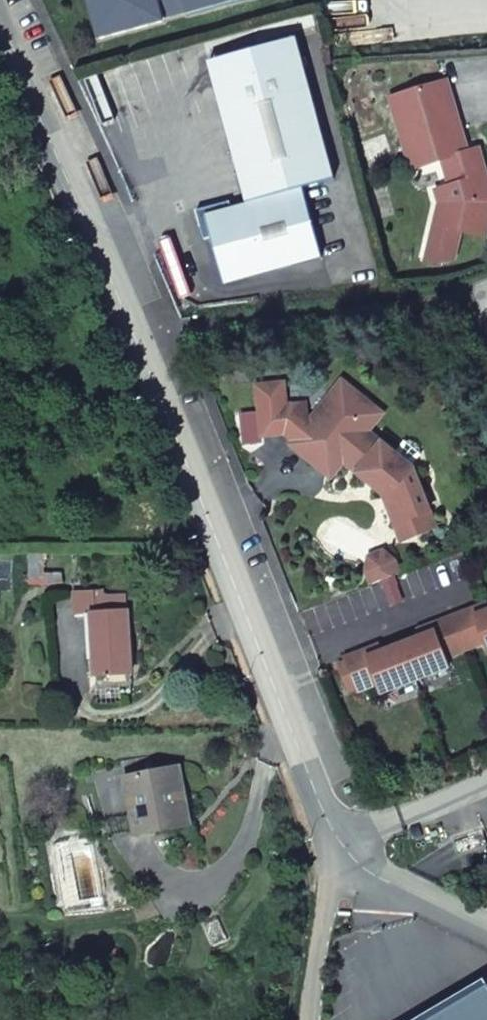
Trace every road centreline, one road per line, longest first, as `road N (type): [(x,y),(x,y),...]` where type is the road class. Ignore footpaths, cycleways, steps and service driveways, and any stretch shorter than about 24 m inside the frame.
road 1 (residential): [(341,855),(133,323),(0,42)]
road 2 (unclassified): [(341,855),(311,1019)]
road 3 (residential): [(486,936),(341,855)]

